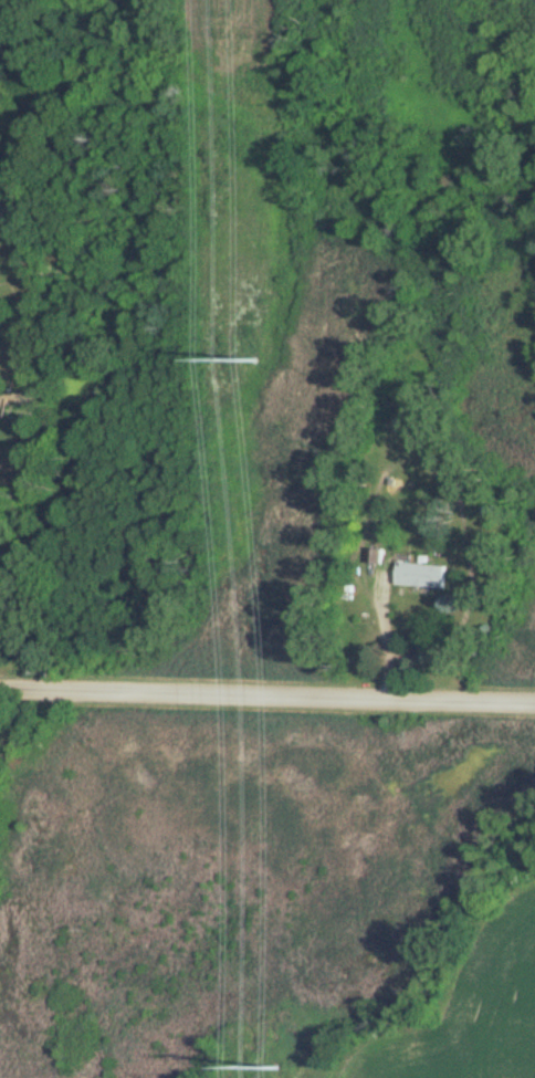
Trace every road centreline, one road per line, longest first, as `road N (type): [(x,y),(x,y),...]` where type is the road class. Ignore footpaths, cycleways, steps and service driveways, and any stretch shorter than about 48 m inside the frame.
road 1 (residential): [(534,702),(0,688)]

